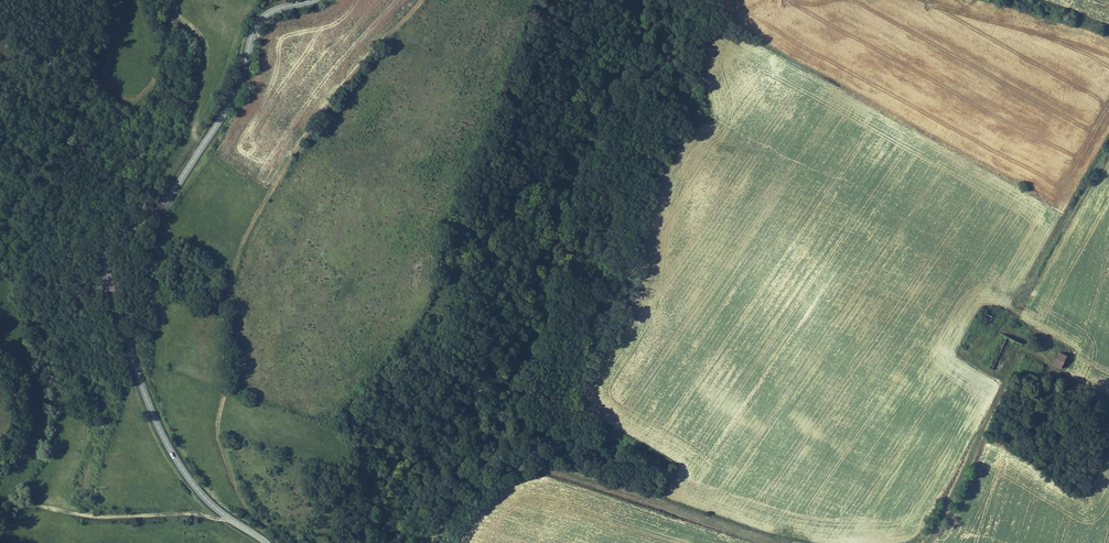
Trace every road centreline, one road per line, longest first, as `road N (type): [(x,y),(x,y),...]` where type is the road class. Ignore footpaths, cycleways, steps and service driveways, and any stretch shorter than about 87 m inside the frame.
road 1 (tertiary): [(266,542),(200,493),(172,452),(130,353),(106,254),(114,237),(179,182),(235,92),(260,21),(311,0)]
road 2 (track): [(786,542),(539,462),(455,490),(420,542)]
road 3 (track): [(227,517),(103,517),(0,498)]
road 4 (track): [(1006,387),(922,542)]

